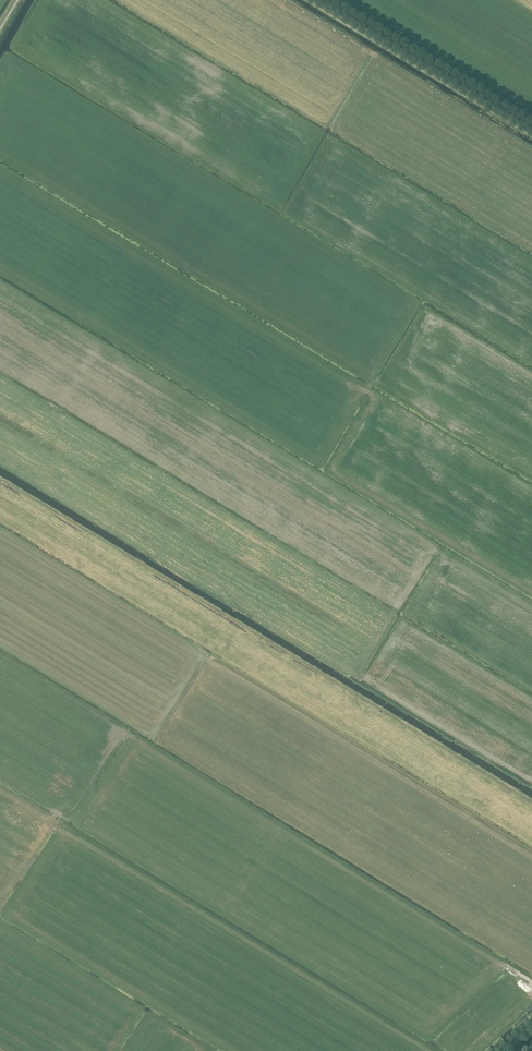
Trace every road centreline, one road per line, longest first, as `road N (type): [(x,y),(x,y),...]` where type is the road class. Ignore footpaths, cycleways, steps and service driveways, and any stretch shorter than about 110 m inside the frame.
road 1 (track): [(65,807),(51,823),(424,1050)]

